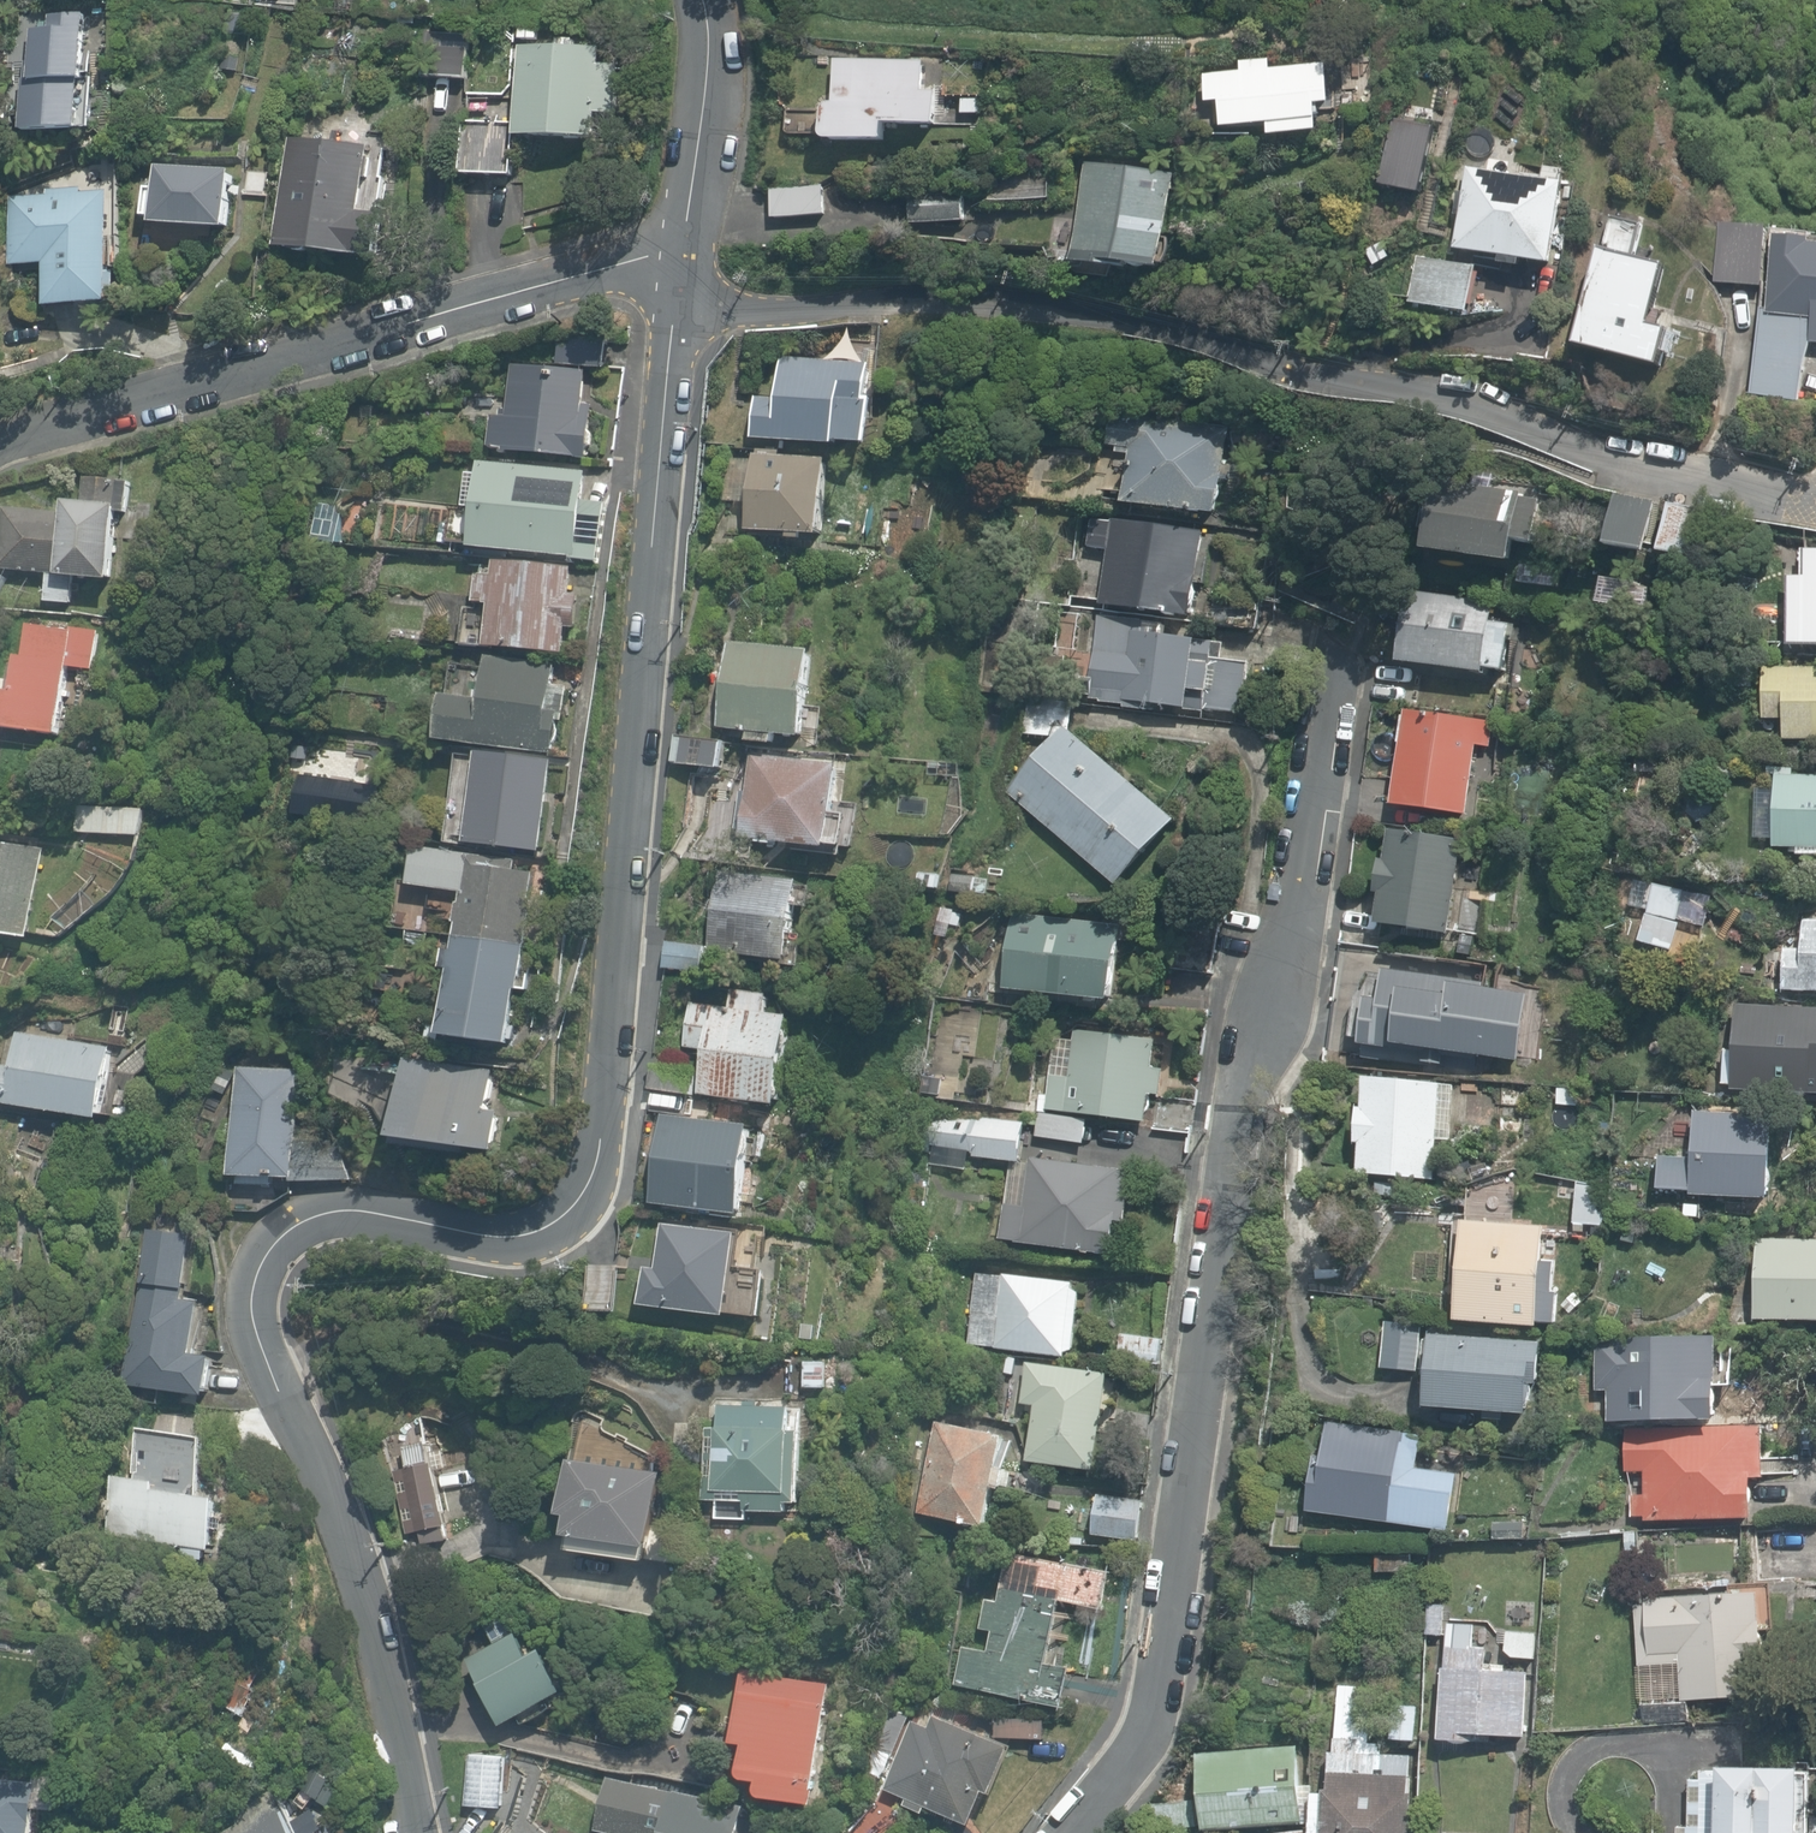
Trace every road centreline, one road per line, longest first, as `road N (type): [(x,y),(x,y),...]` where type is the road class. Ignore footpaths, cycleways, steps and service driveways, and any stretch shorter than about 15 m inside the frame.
road 1 (residential): [(419,1832),(380,1638),(350,1545),(277,1393),(250,1295),(274,1245),(319,1216),(344,1211),(494,1236),(531,1232),(561,1216),(596,1165),(620,1016),(642,657),(677,313)]
road 2 (residential): [(1066,1832),(1154,1717),(1247,1055),(1276,1007),(1338,646)]
road 3 (unclassified): [(1815,511),(1683,482),(1498,409),(1332,375),(1105,314),(964,298),(677,313)]
road 4 (unclassified): [(0,452),(290,355),(684,246)]
road 5 (residential): [(684,246),(701,119),(697,0)]

